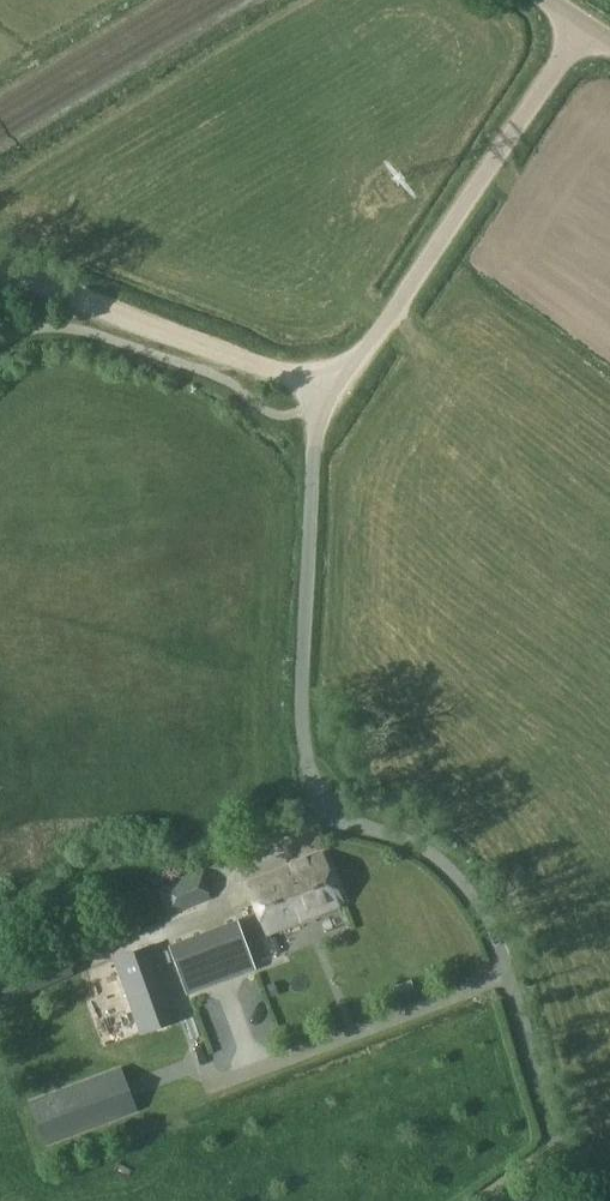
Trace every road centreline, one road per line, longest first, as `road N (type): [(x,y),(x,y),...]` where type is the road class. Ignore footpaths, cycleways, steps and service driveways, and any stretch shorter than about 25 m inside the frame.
road 1 (unclassified): [(320,372),(300,709),(314,786),(330,811),(430,855),(475,896),(495,932),(557,1141),(580,1179),(609,1199)]
road 2 (unclassified): [(320,372),(375,339),(581,22)]
road 3 (track): [(0,276),(261,367)]

